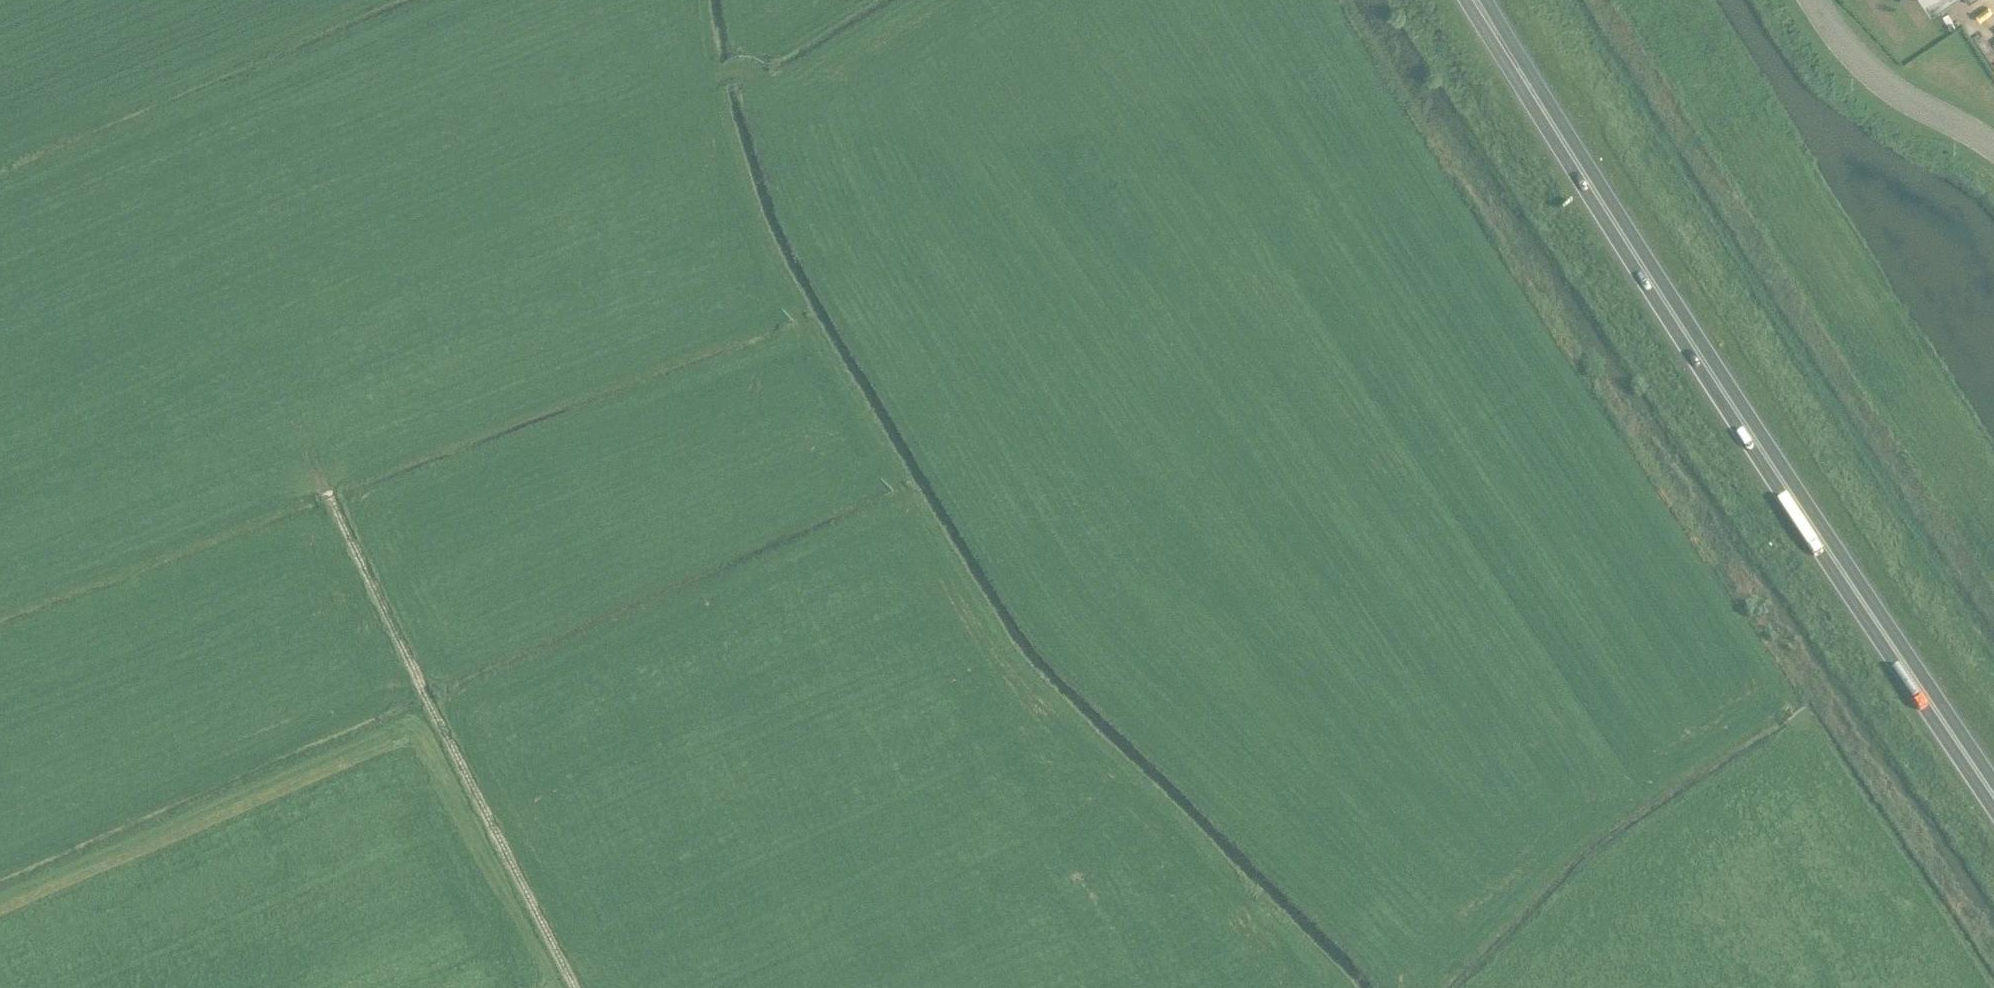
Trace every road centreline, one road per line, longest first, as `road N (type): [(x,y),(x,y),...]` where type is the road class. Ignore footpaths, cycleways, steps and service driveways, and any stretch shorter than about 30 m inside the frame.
road 1 (trunk): [(1993,784),(1642,263),(1479,0)]
road 2 (unclassified): [(1813,0),(1837,39),(1876,76),(1993,146)]

